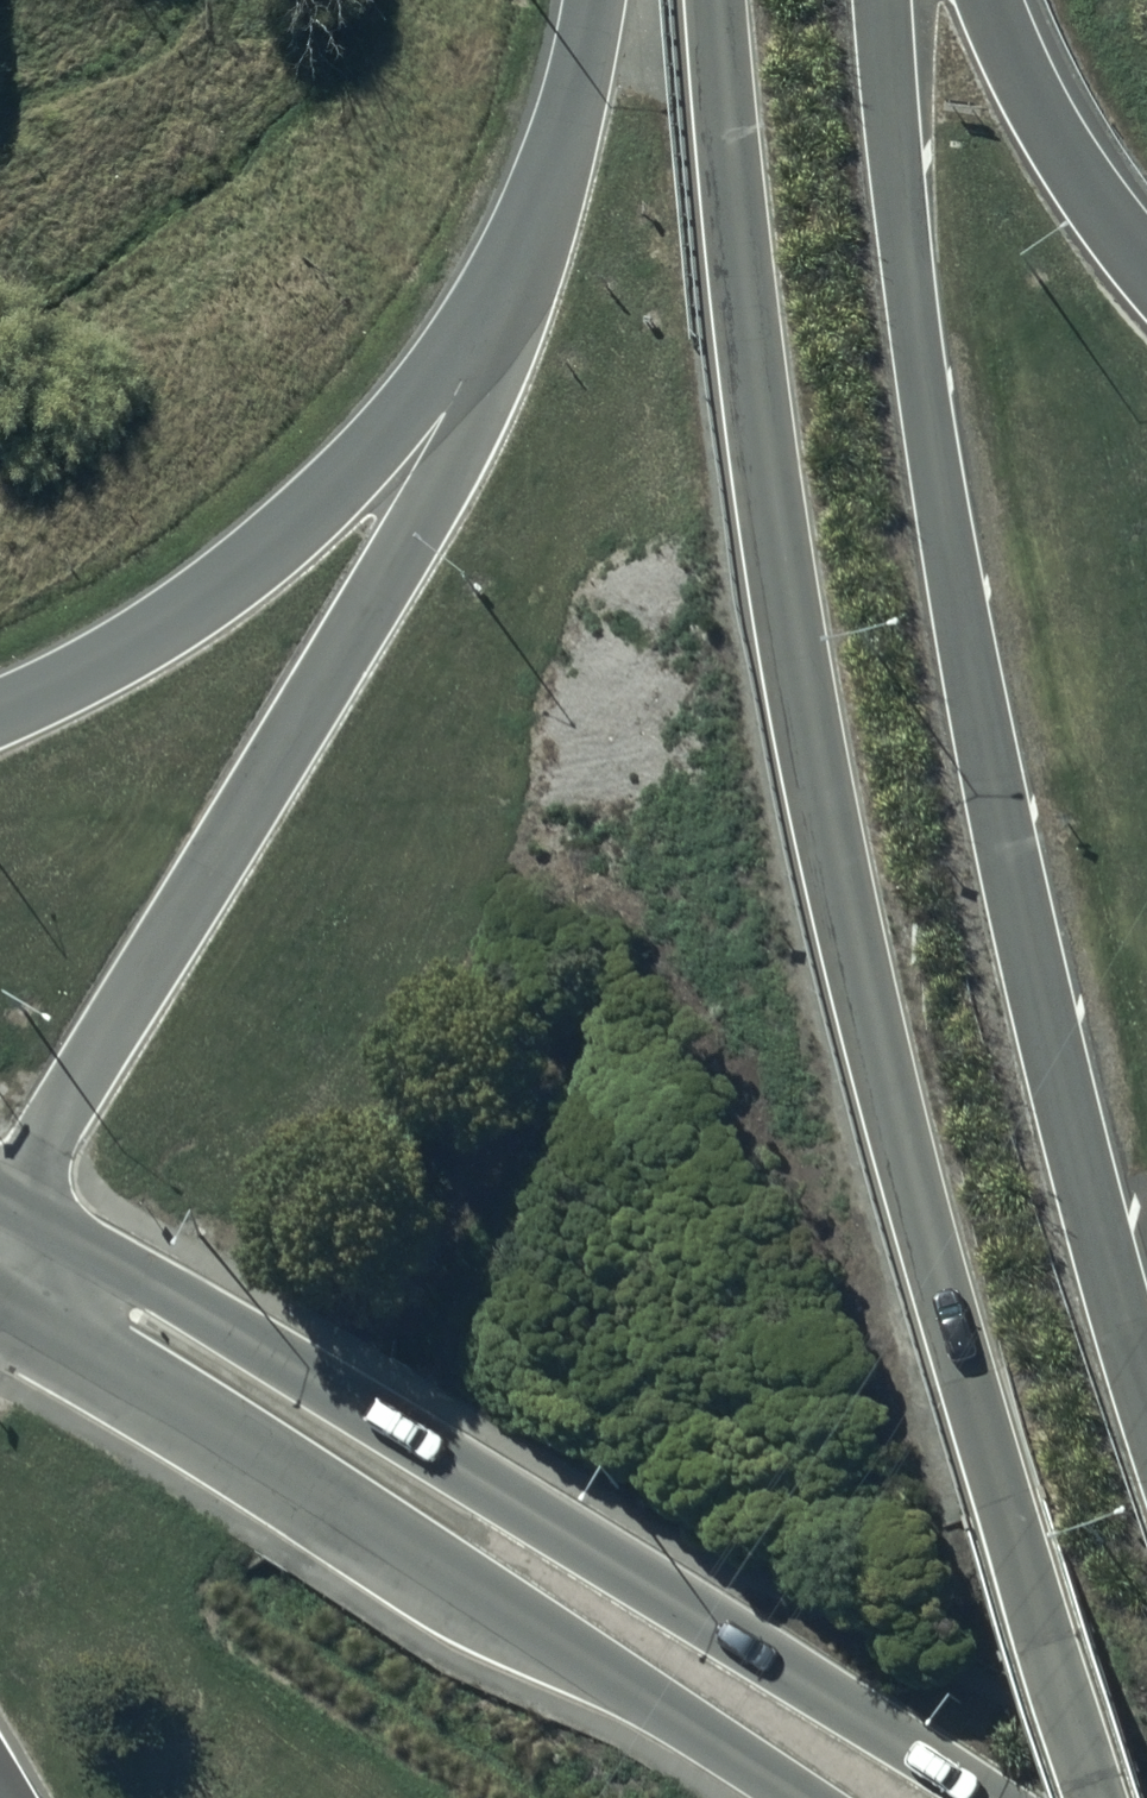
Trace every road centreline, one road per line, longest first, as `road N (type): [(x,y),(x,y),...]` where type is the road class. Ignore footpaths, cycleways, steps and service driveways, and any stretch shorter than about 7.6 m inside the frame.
road 1 (trunk): [(1102,1797),(927,1242),(874,1052),(824,820),(769,503),(713,0)]
road 2 (trunk): [(882,0),(901,222),(976,704),(1146,1394)]
road 3 (trunk): [(11,1197),(1002,1797)]
road 4 (trunk): [(11,1197),(406,560),(483,412),(541,229)]
road 5 (tertiary): [(800,1797),(254,1449),(0,1310)]
road 6 (trunk): [(0,715),(151,641),(345,488),(426,395),(541,229)]
road 7 (trunk): [(989,0),(1056,135),(1146,266)]
road 8 (trunk): [(541,229),(595,0)]

